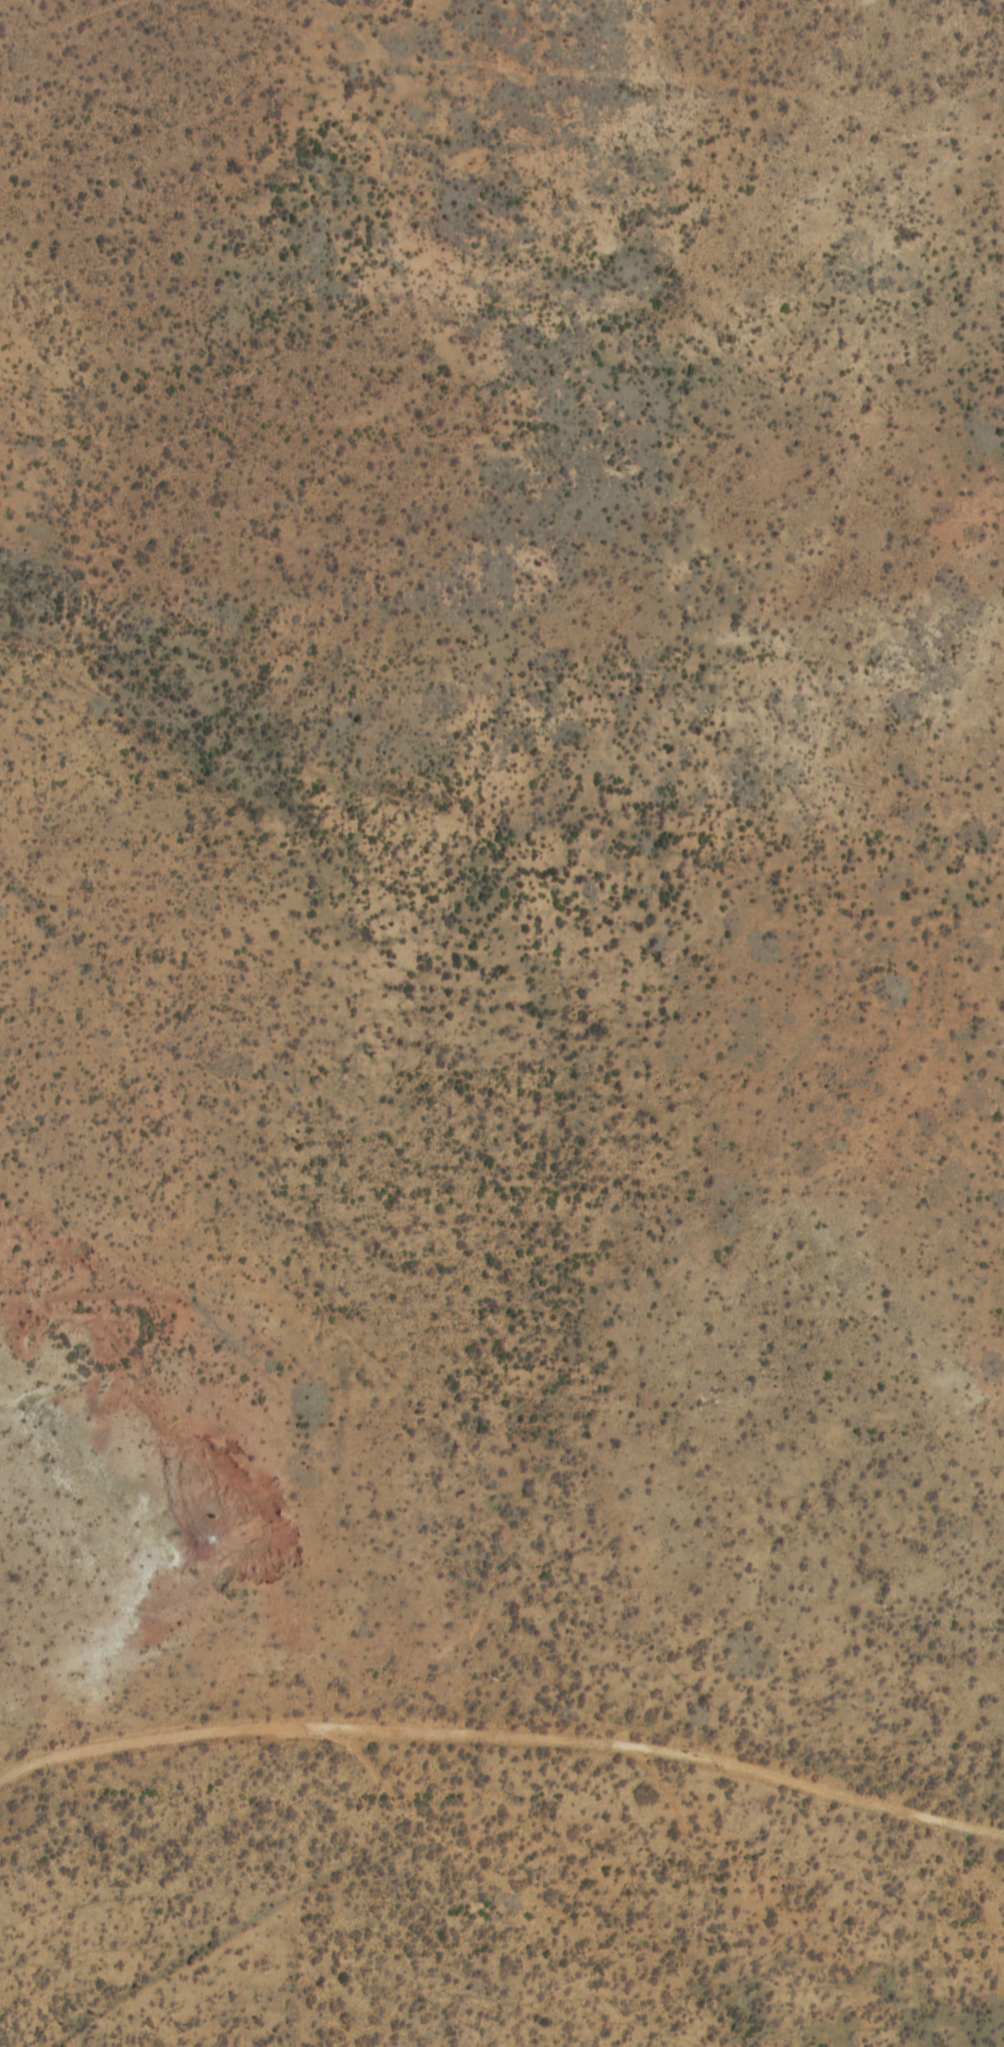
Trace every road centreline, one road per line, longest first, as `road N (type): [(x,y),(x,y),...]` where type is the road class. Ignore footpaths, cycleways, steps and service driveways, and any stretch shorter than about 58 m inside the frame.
road 1 (residential): [(0,1767),(42,1742),(177,1705),(666,1736),(1003,1825)]

